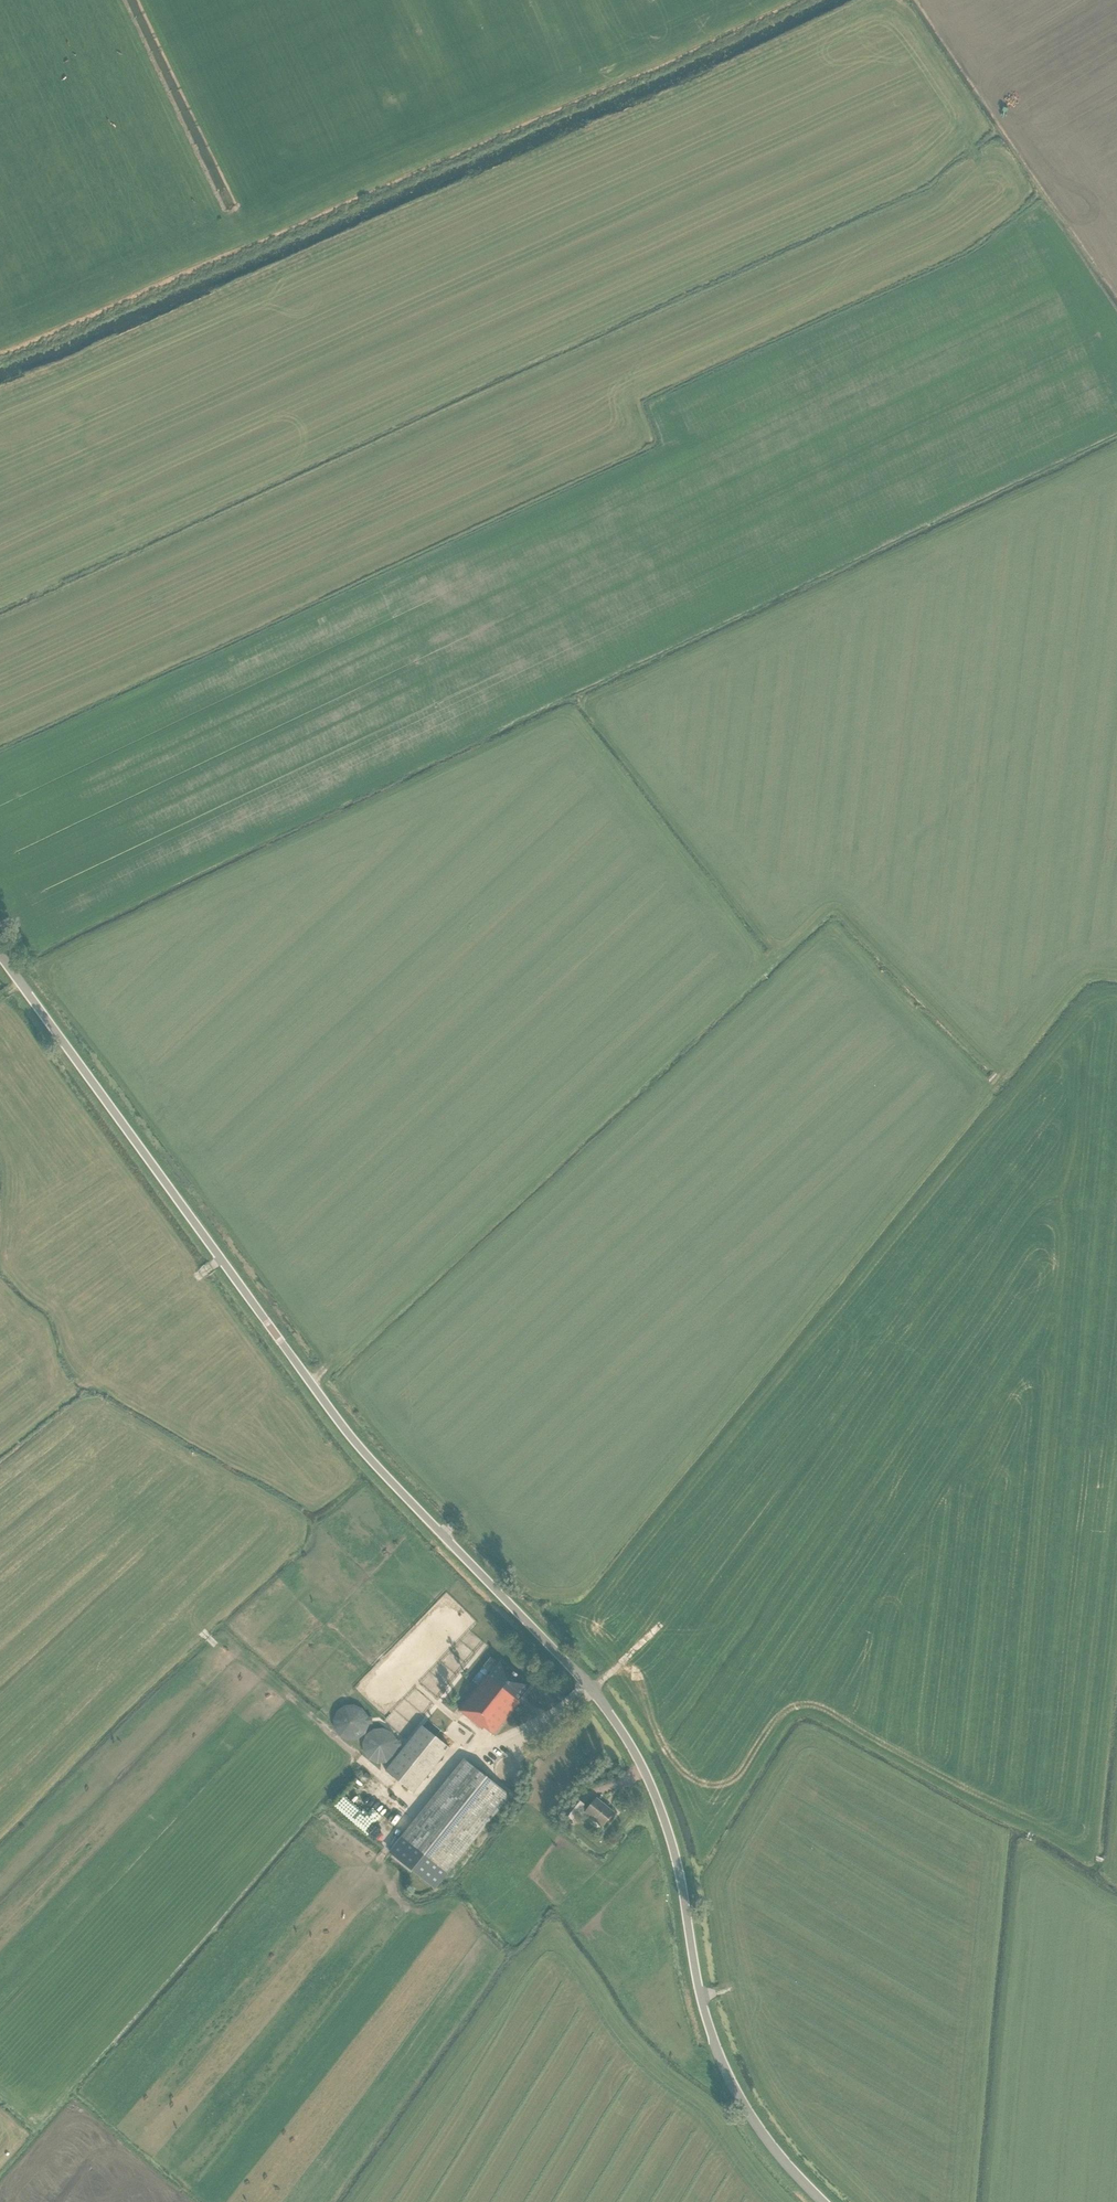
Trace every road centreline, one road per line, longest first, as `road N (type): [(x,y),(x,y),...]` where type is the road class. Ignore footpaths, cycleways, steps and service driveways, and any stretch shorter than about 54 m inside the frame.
road 1 (tertiary): [(823,2201),(755,2123),(719,2055),(675,1853),(627,1738),(576,1672),(357,1444),(0,954)]

